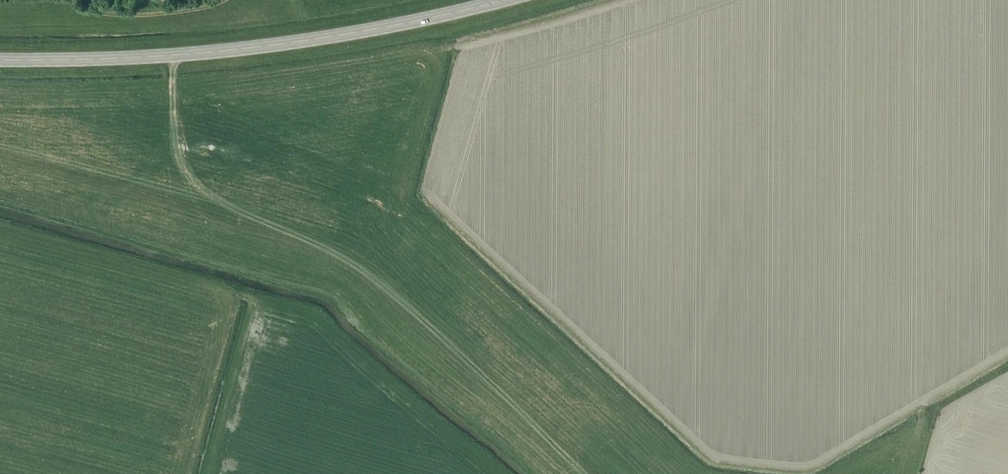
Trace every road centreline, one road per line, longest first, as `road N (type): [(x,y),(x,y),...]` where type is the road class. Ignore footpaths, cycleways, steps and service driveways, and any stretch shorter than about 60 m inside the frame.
road 1 (secondary): [(0,59),(227,50),(502,0)]

